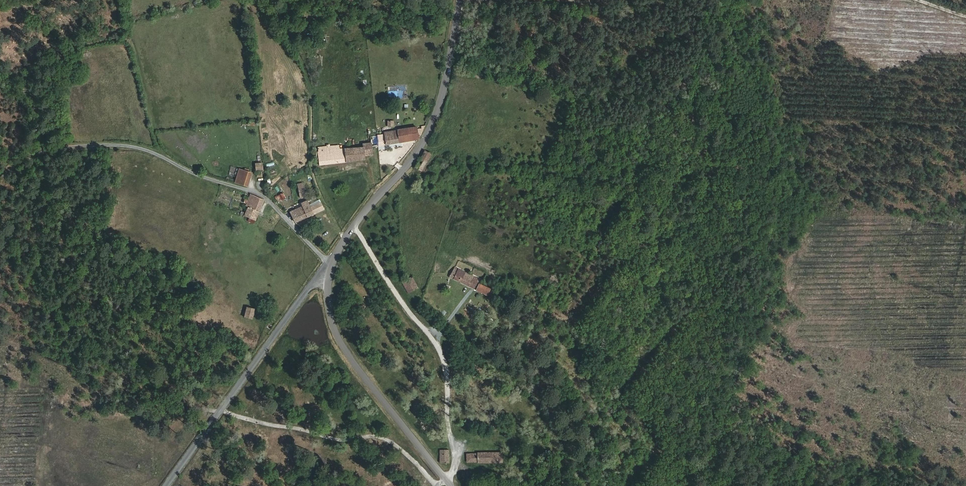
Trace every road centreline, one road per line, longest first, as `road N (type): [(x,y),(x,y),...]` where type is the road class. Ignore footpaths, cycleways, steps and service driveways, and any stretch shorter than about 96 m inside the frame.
road 1 (unclassified): [(0,178),(58,152),(117,144),(164,153),(198,177),(267,199),(330,264)]
road 2 (tertiary): [(330,264),(438,116),(461,0)]
road 3 (unclassified): [(330,264),(169,485)]
road 4 (tertiary): [(449,485),(342,345),(332,320),(330,264)]

